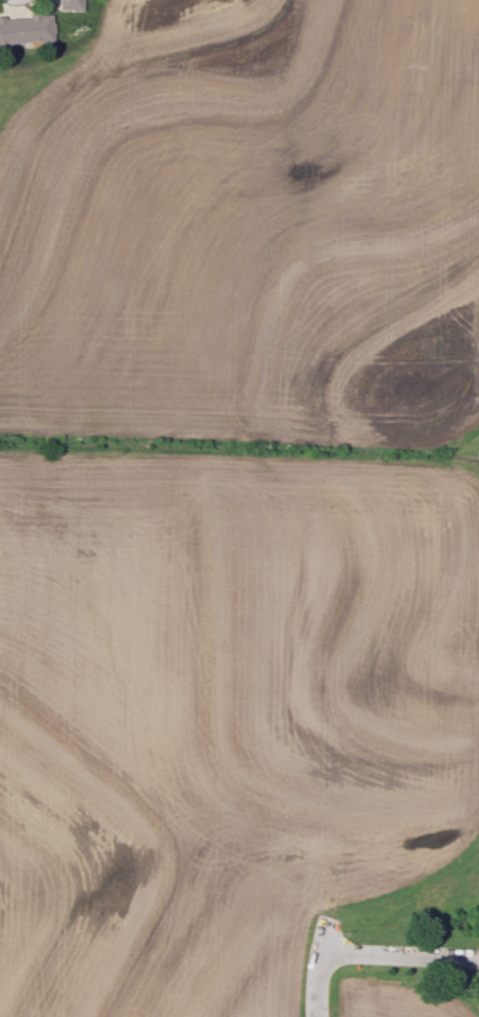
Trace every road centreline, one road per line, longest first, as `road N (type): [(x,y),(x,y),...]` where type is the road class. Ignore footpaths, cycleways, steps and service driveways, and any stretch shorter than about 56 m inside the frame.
road 1 (residential): [(320,950),(478,959)]

